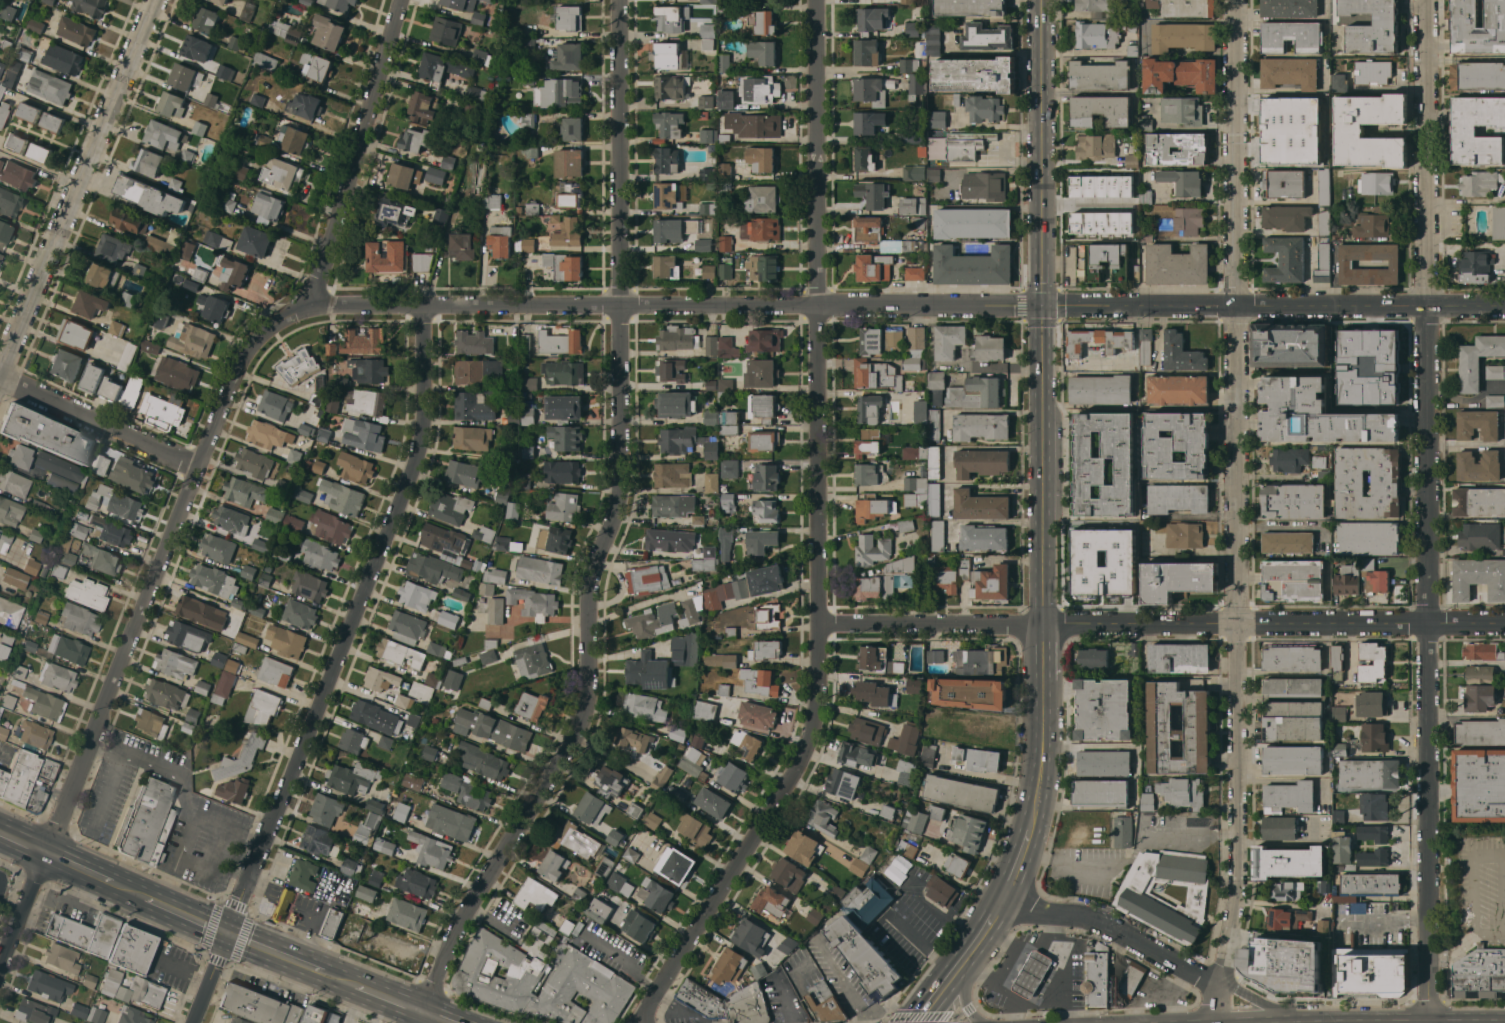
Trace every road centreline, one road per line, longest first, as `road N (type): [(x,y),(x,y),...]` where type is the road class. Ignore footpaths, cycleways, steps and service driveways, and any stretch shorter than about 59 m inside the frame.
road 1 (residential): [(815,0),(813,719),(790,776),(640,1022)]
road 2 (residential): [(620,0),(621,472),(585,596),(583,700),(416,1022)]
road 3 (residential): [(399,0),(308,307),(273,324),(230,387),(0,963)]
road 4 (residential): [(1234,0),(1237,880),(1218,982)]
road 5 (residential): [(421,307),(421,412),(406,481),(192,1022)]
road 6 (residential): [(1039,307),(308,307)]
road 7 (residential): [(1426,306),(1429,1022)]
road 8 (residential): [(1504,623),(817,624)]
road 9 (secondary): [(1038,0),(1040,625)]
road 10 (tertiary): [(1504,306),(1039,307)]
road 11 (tertiary): [(155,0),(0,366)]
road 12 (residential): [(1423,0),(1426,306)]
road 13 (residential): [(1218,982),(1111,926),(1003,897)]
road 14 (residential): [(198,466),(0,380)]
road 15 (secondary): [(1028,829),(1003,897),(956,972)]
road 16 (secondary): [(1040,680),(1040,763),(1028,829)]

